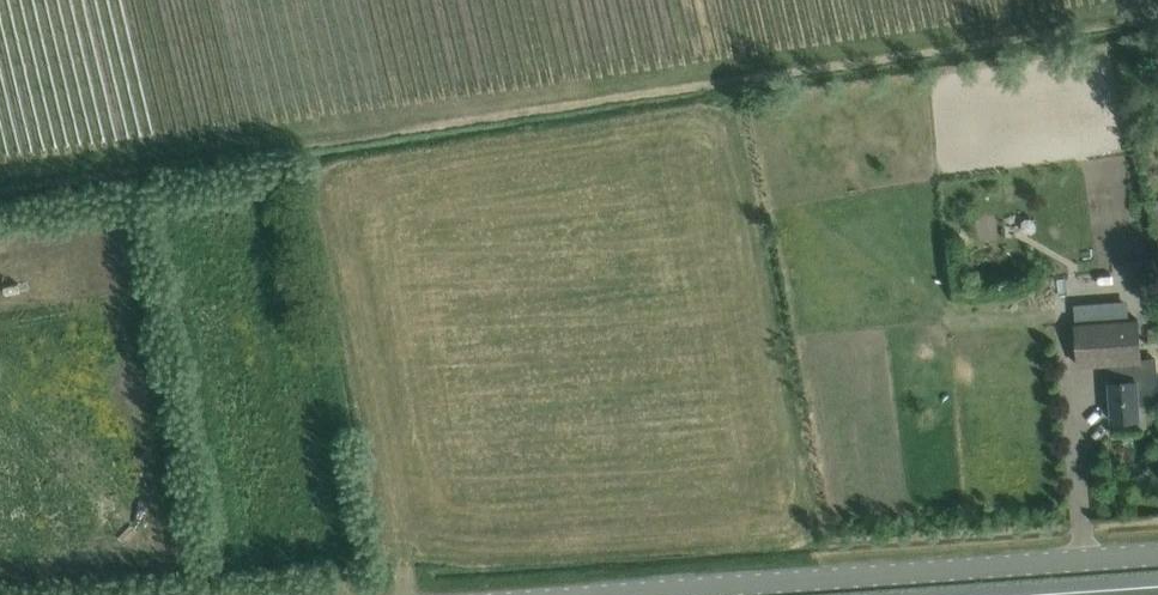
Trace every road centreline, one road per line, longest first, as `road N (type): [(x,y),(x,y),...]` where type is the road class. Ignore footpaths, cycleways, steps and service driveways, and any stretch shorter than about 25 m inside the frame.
road 1 (unclassified): [(717,594),(1157,561)]

